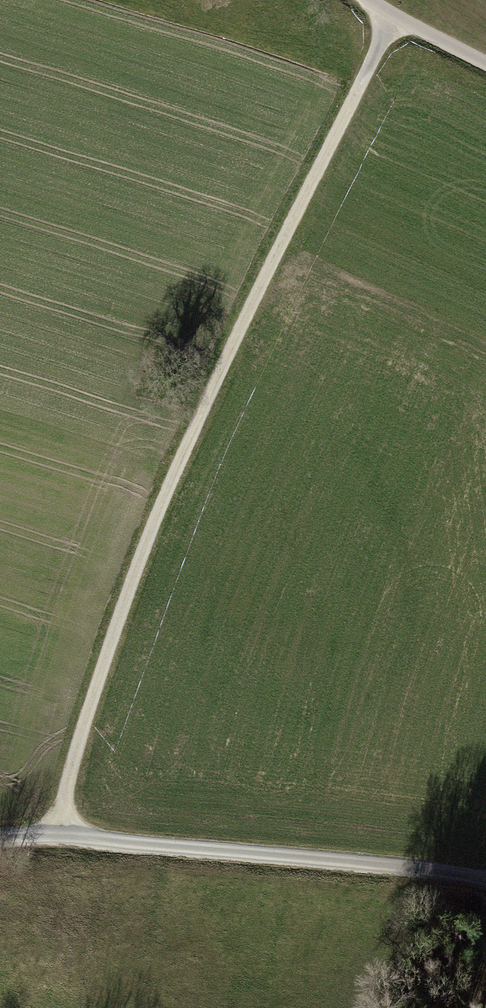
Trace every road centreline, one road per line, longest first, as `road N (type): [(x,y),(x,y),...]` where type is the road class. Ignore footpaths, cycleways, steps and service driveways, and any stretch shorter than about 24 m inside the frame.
road 1 (track): [(392,15),(232,335),(137,556),(47,832)]
road 2 (track): [(485,885),(401,866),(47,832),(0,838)]
road 3 (track): [(485,63),(370,0)]

